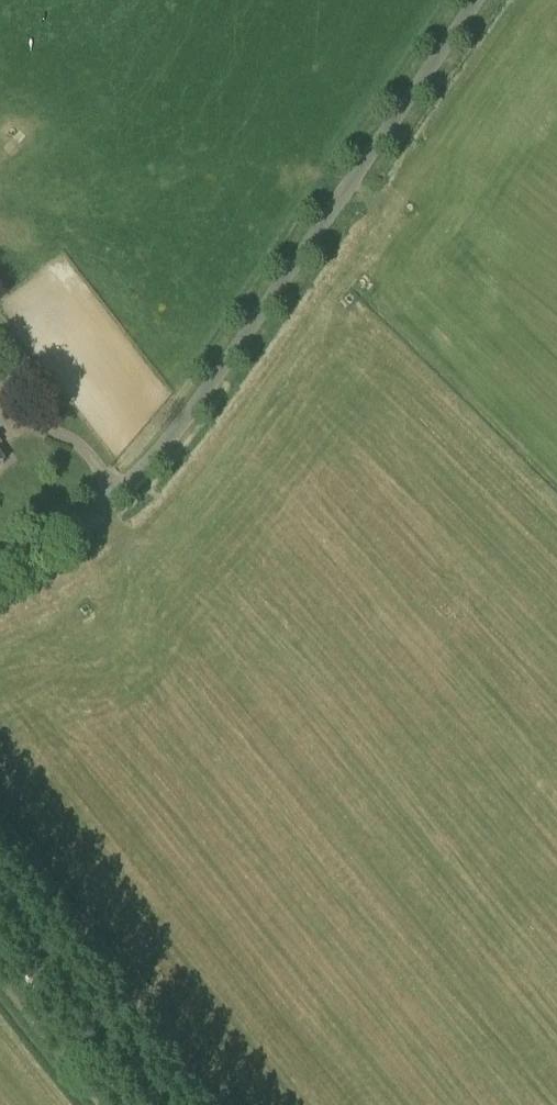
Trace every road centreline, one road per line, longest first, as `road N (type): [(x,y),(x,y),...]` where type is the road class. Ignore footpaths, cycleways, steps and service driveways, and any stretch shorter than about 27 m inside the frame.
road 1 (unclassified): [(0,573),(99,511),(172,436),(477,0)]
road 2 (unclassified): [(140,1104),(0,930)]

